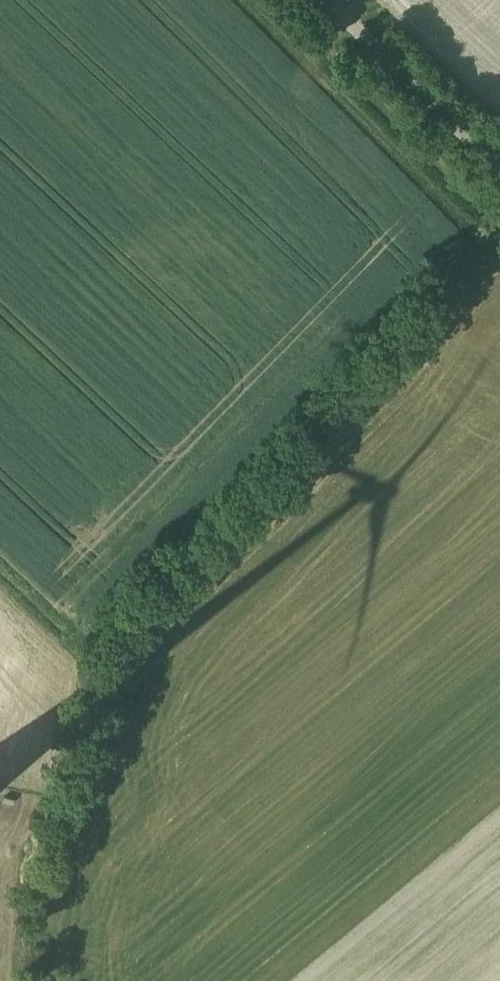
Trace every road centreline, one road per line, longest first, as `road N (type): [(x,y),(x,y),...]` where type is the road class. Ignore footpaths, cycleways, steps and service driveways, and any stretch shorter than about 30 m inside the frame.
road 1 (unclassified): [(499,161),(328,0)]

